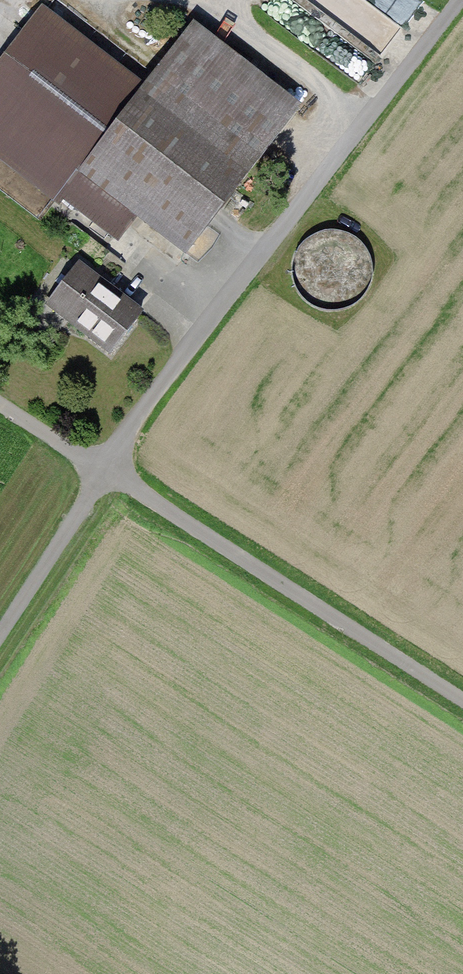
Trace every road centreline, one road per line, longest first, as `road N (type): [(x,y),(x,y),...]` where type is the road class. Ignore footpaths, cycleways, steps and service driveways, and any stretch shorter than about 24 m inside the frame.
road 1 (track): [(462,4),(101,472),(0,631)]
road 2 (track): [(462,703),(0,405)]

